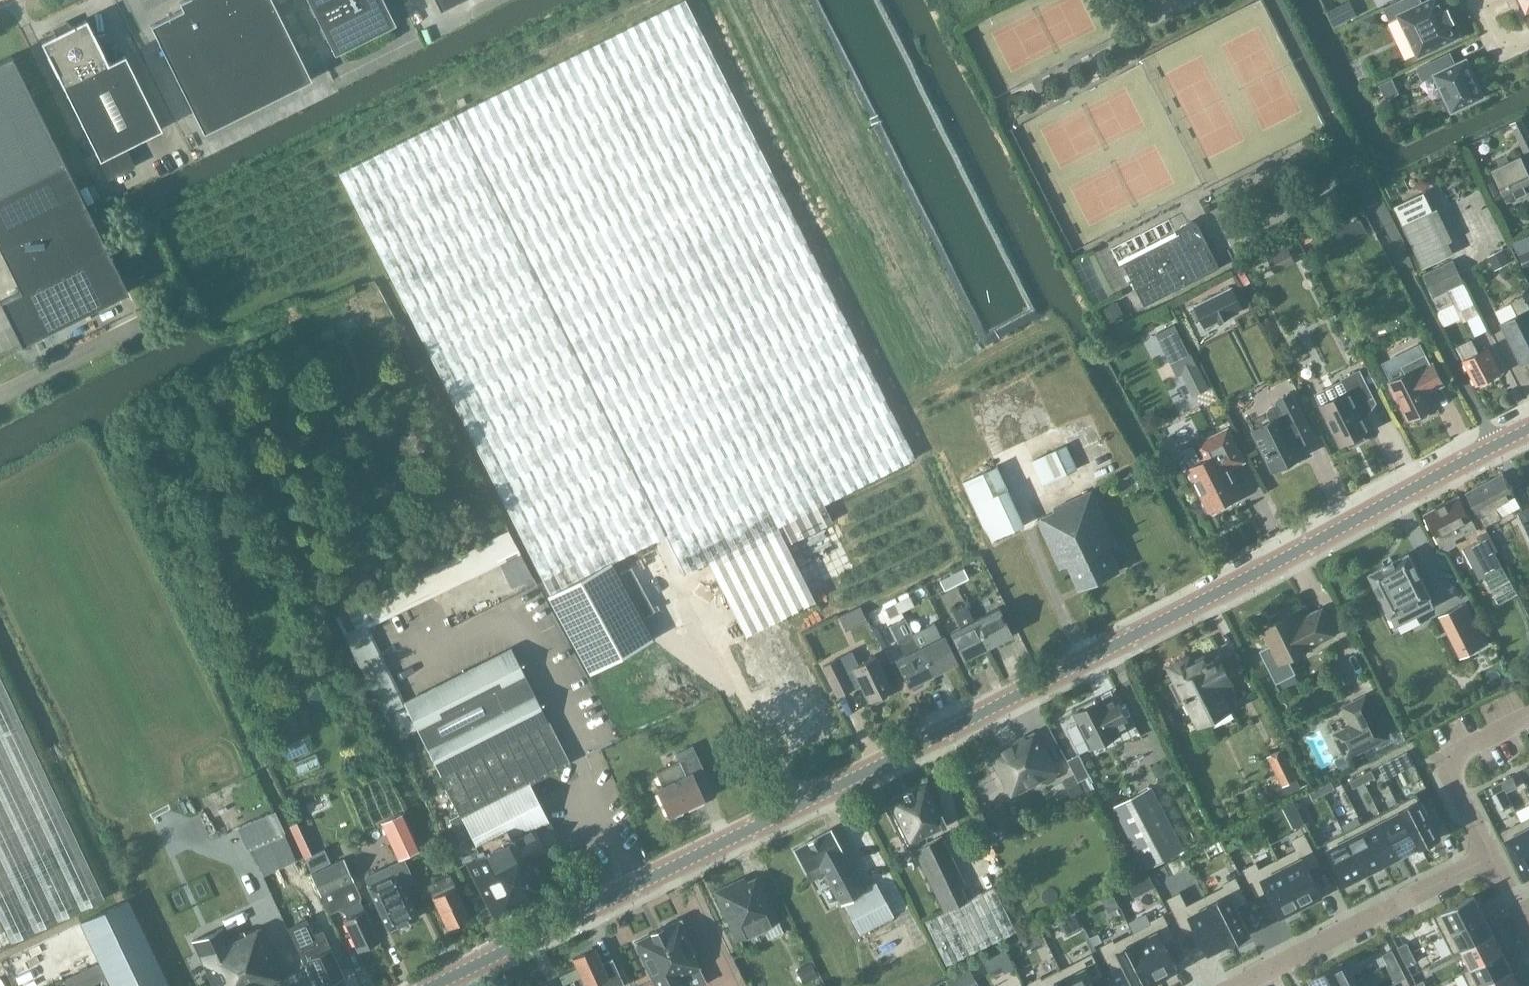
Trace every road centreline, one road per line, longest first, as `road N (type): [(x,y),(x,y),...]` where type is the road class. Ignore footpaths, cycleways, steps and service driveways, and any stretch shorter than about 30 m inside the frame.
road 1 (tertiary): [(435,985),(862,780),(1528,430)]
road 2 (residential): [(1522,913),(1491,856),(1239,985)]
road 3 (unclassified): [(0,393),(142,323)]

